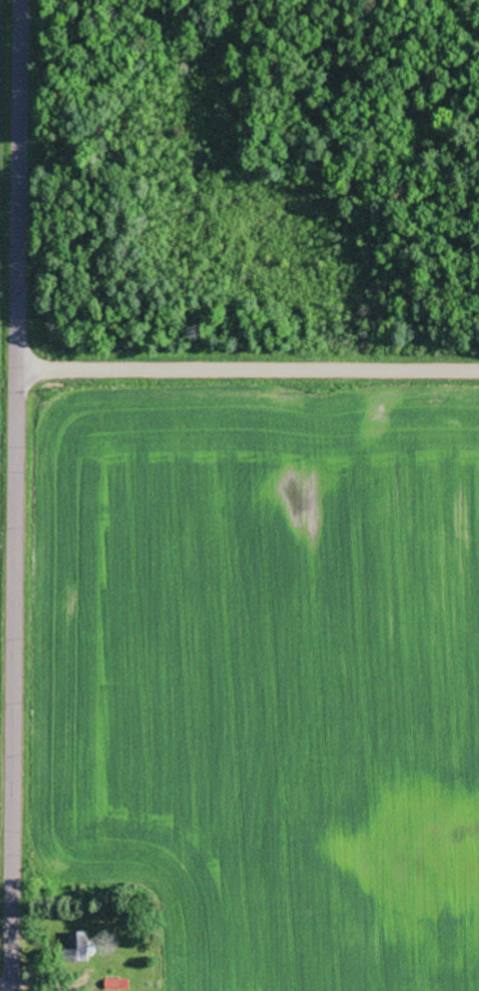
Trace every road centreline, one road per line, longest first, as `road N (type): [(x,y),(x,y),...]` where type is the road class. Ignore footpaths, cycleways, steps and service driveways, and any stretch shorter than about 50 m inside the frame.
road 1 (residential): [(33,990),(35,0)]
road 2 (residential): [(478,374),(32,373)]

